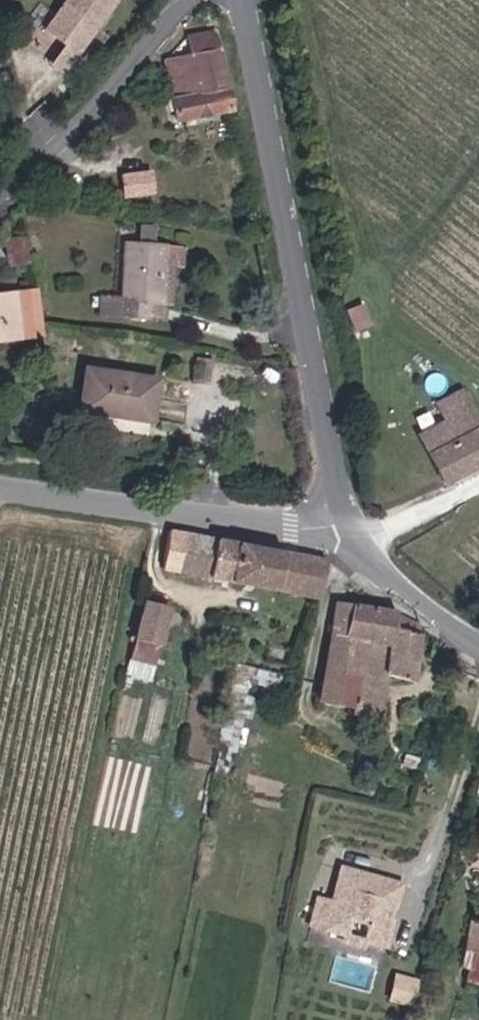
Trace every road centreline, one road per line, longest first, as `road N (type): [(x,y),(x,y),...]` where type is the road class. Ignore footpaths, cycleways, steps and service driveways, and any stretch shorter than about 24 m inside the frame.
road 1 (unclassified): [(238,0),(346,513)]
road 2 (tertiary): [(0,482),(289,526),(329,524),(346,513)]
road 3 (unclassified): [(0,191),(94,104),(187,0)]
road 4 (tertiary): [(346,513),(379,572),(478,645)]

